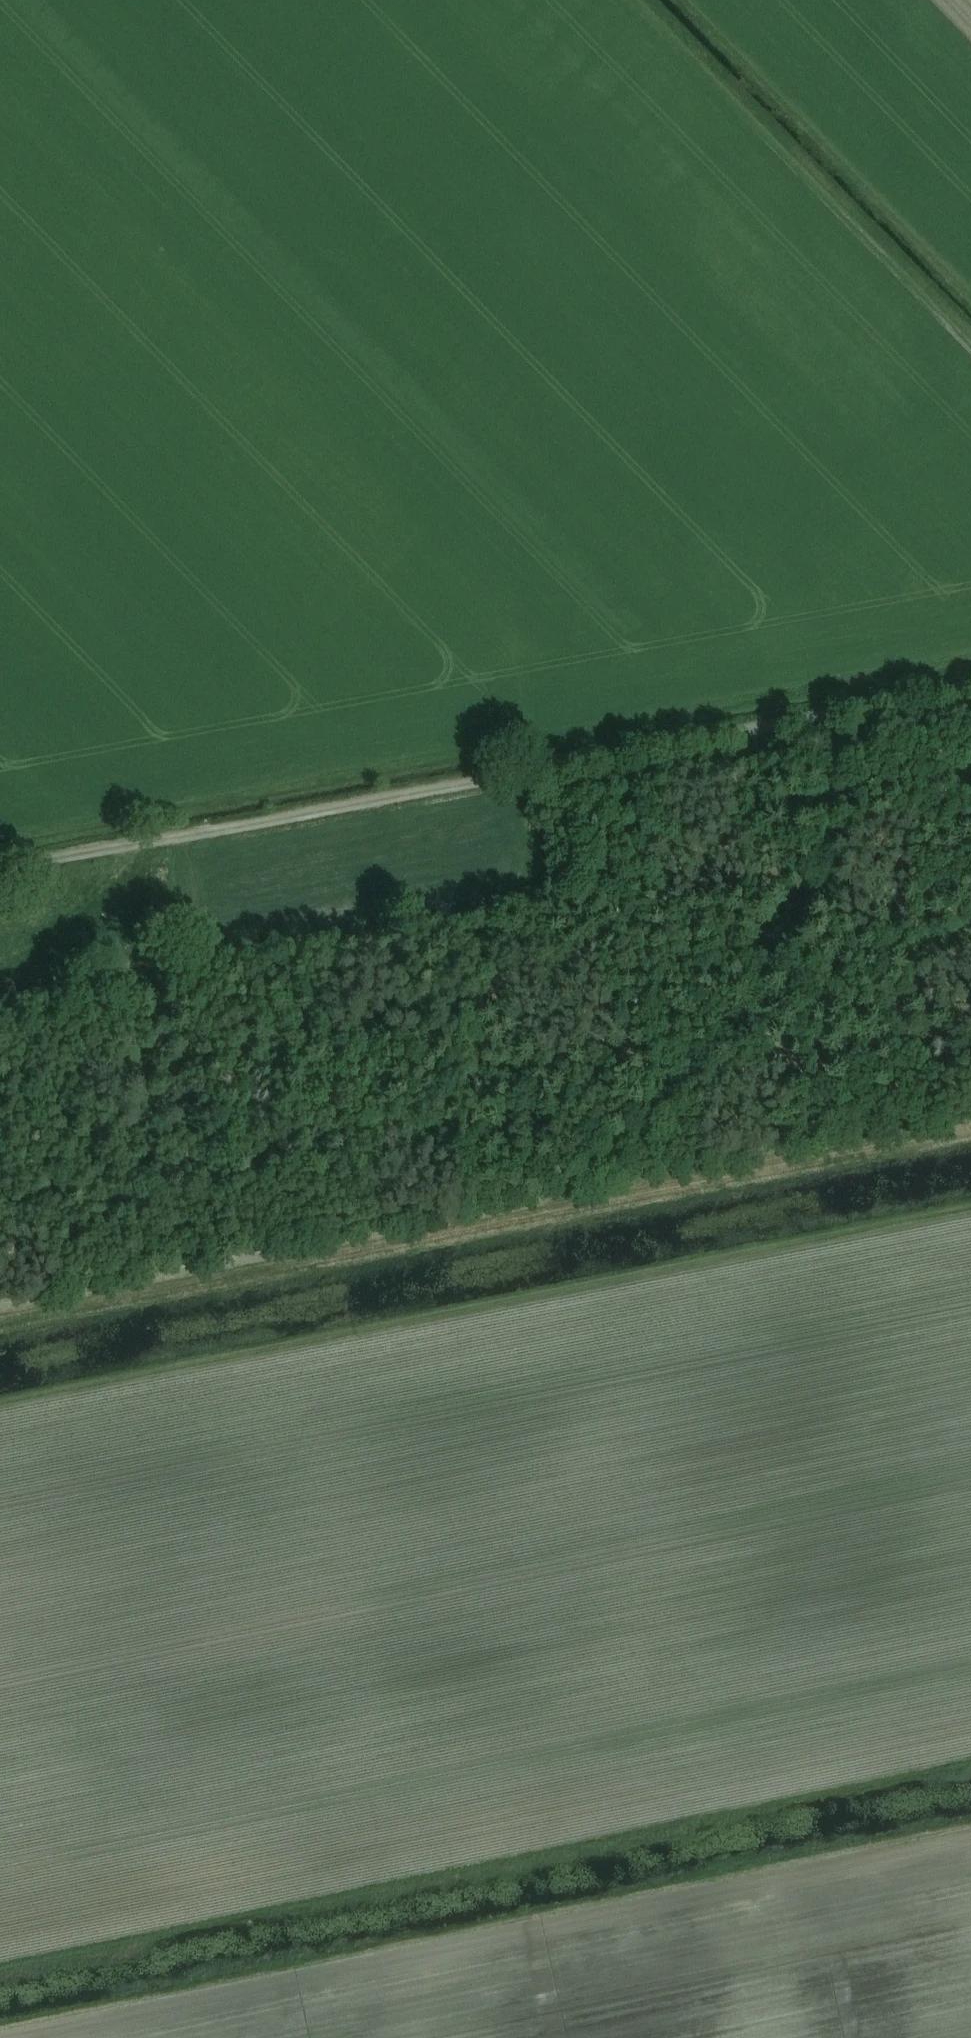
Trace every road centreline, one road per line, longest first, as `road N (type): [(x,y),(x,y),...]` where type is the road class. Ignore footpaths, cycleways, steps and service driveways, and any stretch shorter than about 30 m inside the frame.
road 1 (track): [(0,879),(830,714)]
road 2 (track): [(830,714),(970,688)]

